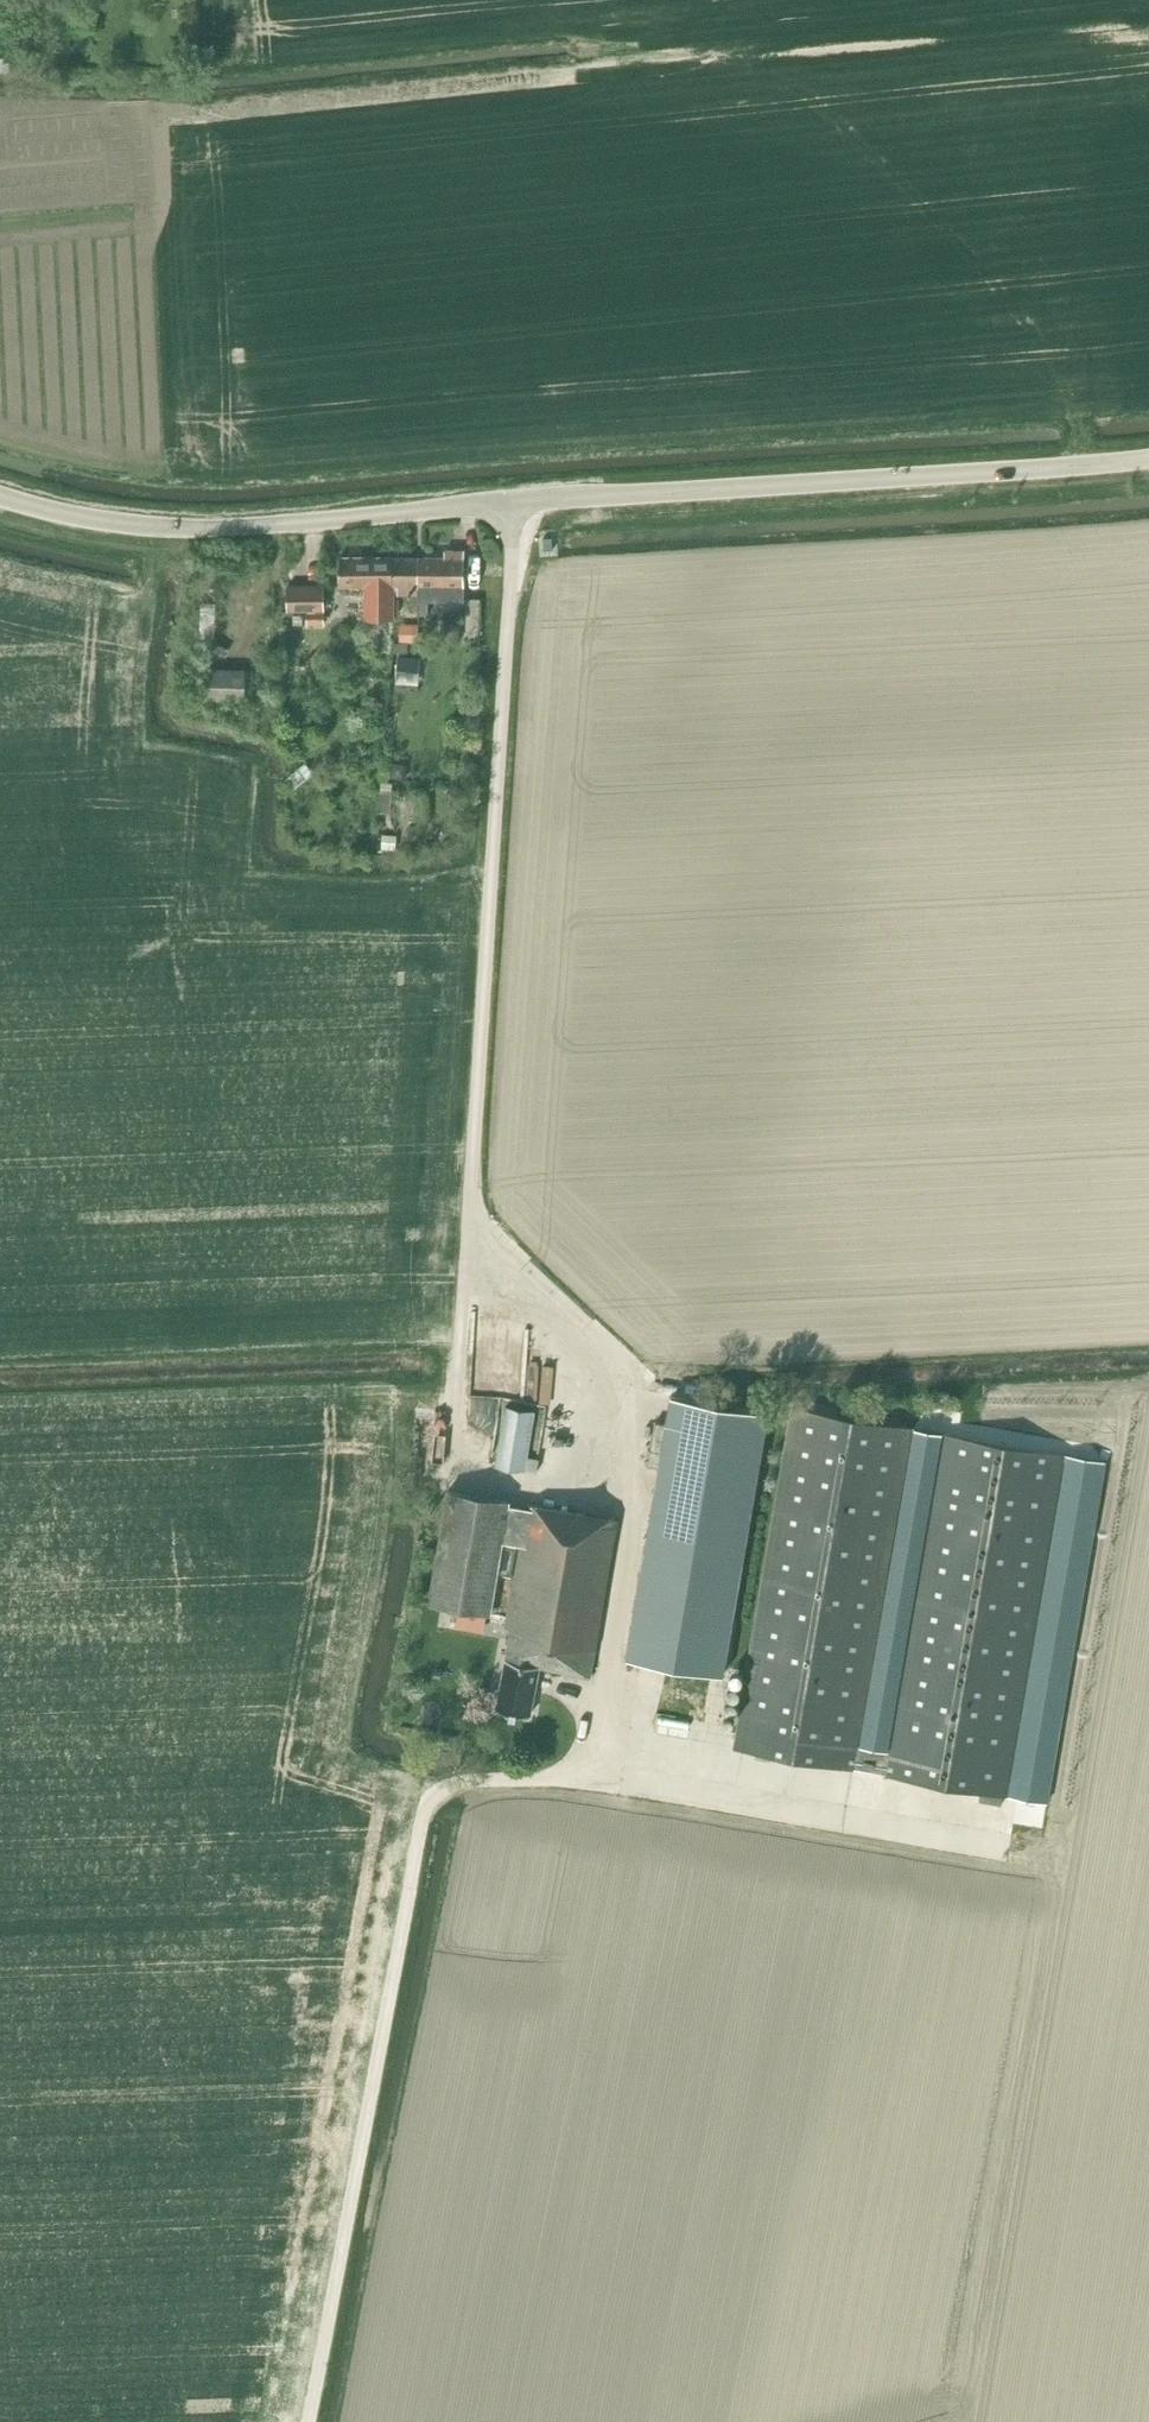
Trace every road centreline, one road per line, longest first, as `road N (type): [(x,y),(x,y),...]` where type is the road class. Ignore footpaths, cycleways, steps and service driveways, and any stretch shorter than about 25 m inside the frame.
road 1 (tertiary): [(0,496),(122,526),(240,529),(516,501),(1148,459)]
road 2 (track): [(607,1440),(635,1495),(589,1778),(458,1785),(431,1800),(310,2421)]
road 3 (track): [(589,1778),(998,1852)]

